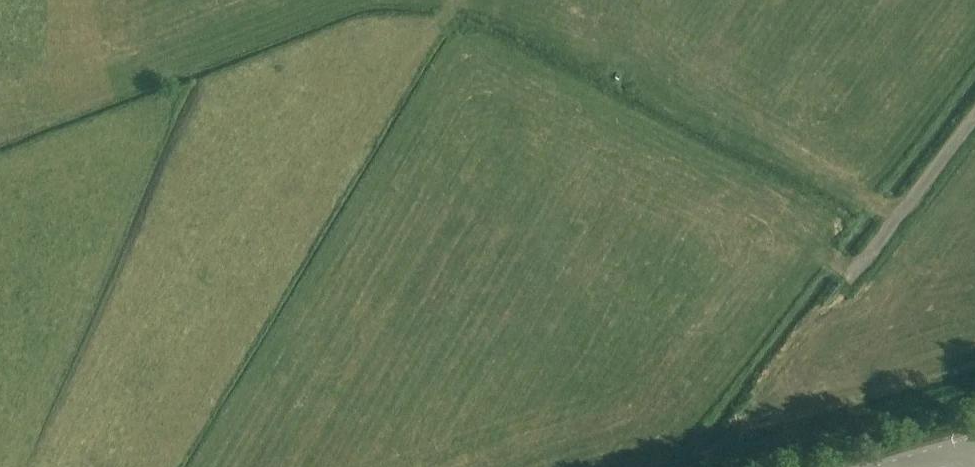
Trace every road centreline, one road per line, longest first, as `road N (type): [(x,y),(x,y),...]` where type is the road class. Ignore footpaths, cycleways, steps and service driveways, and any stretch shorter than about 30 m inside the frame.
road 1 (unclassified): [(974,117),(850,278)]

